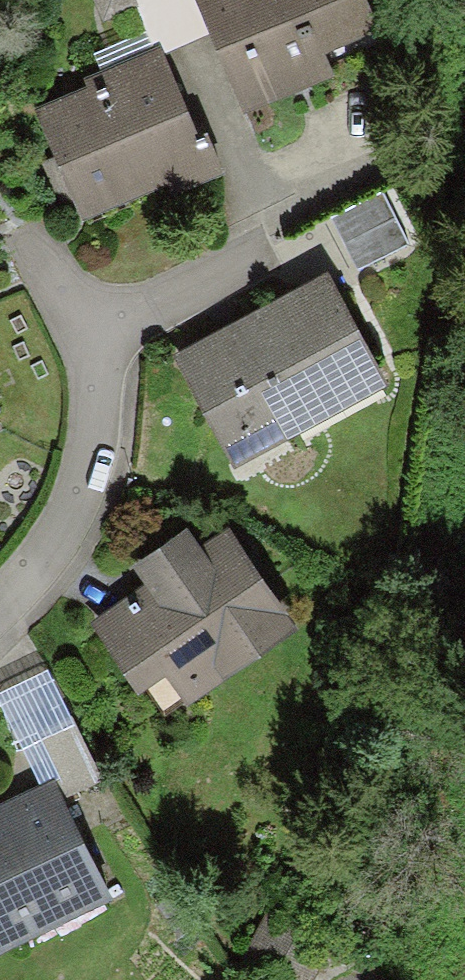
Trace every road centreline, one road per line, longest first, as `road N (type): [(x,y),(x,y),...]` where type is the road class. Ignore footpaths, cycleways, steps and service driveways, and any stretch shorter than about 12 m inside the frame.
road 1 (residential): [(0,611),(76,532),(122,318),(347,150)]

